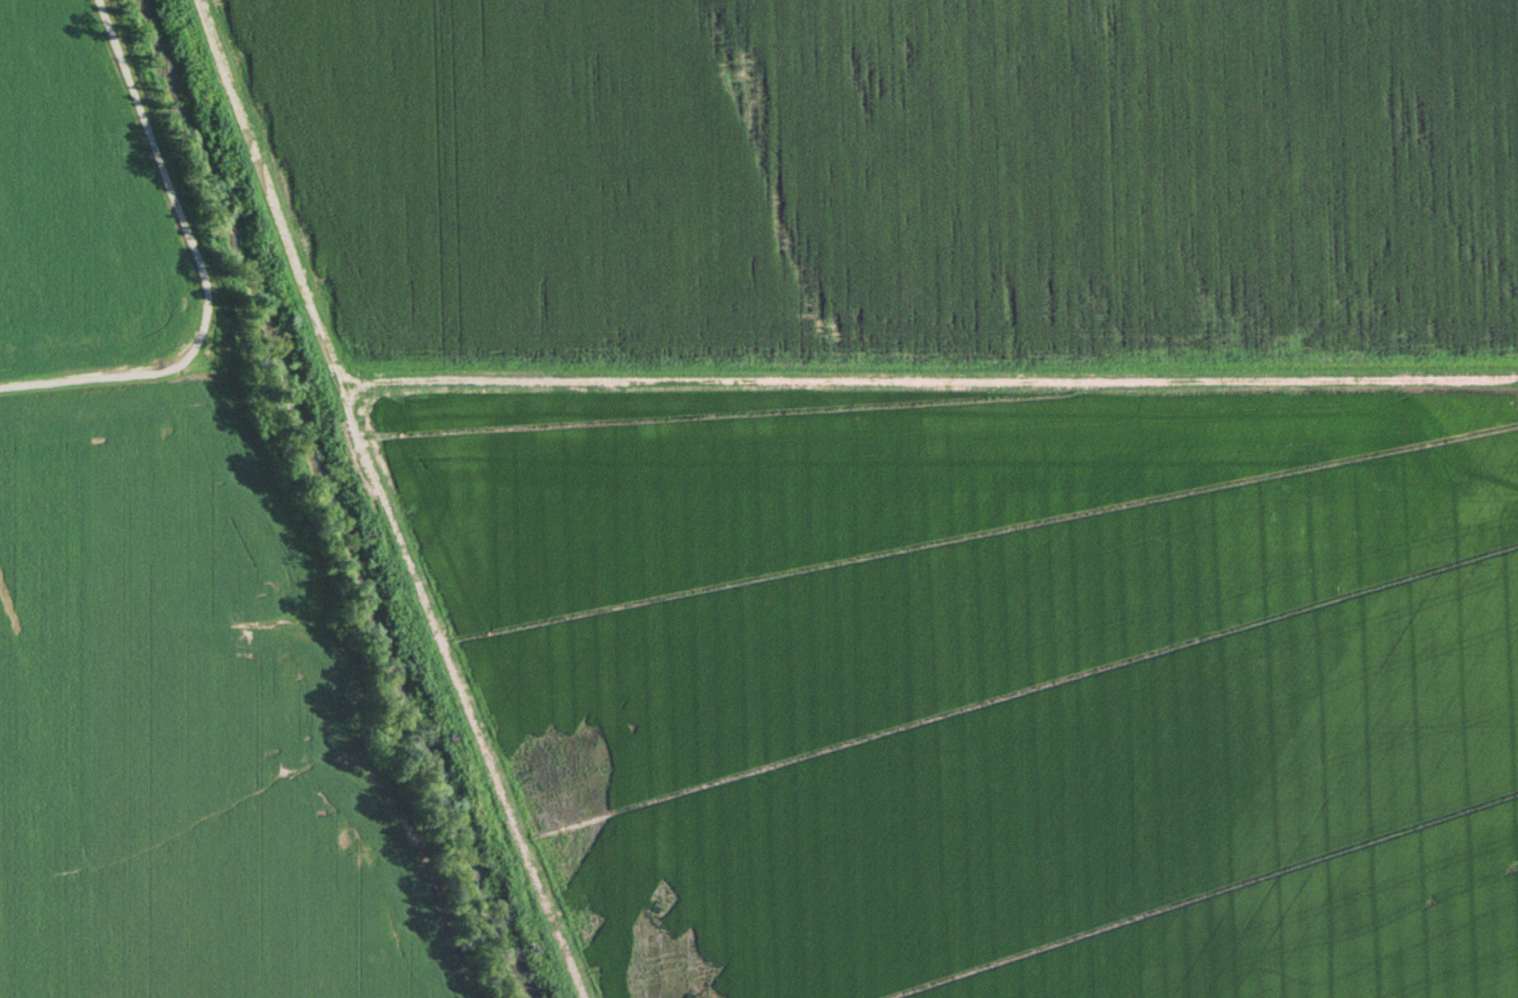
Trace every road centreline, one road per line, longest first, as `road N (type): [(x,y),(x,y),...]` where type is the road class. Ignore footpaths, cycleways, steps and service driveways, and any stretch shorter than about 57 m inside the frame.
road 1 (residential): [(0,386),(153,370),(187,360),(218,333),(216,297),(104,0)]

